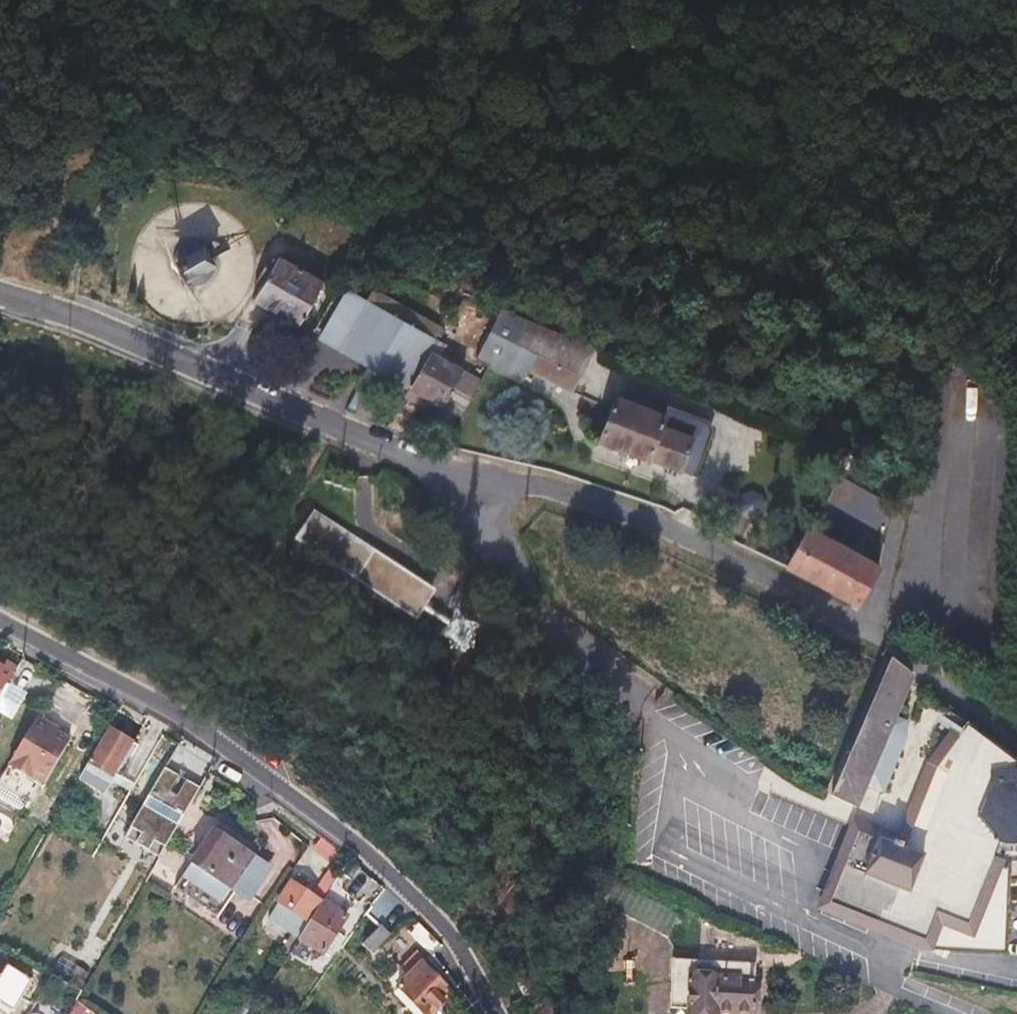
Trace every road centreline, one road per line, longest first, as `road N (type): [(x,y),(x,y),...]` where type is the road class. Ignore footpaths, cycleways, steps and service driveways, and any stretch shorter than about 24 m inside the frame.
road 1 (residential): [(0,302),(453,477),(615,506),(821,608)]
road 2 (residential): [(492,1013),(457,956),(391,882),(274,778),(0,623)]

